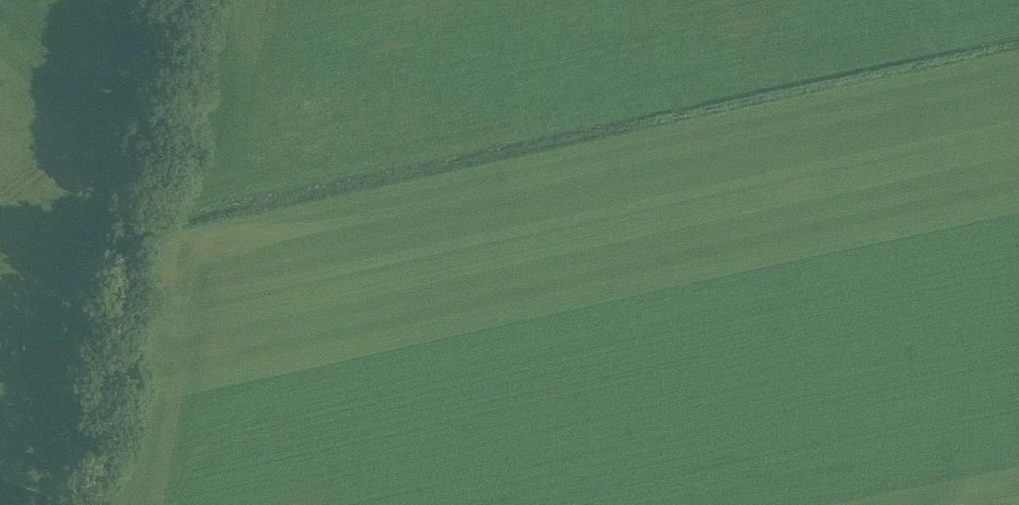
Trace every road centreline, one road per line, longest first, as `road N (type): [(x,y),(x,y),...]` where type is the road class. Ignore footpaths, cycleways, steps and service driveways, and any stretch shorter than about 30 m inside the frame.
road 1 (track): [(93,504),(177,0)]

